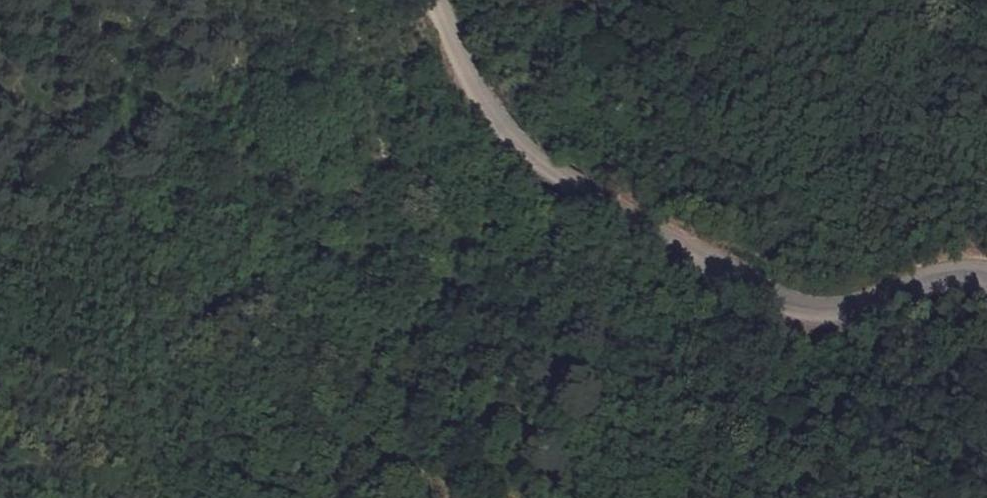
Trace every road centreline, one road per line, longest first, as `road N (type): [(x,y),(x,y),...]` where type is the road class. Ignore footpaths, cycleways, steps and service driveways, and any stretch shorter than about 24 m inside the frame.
road 1 (tertiary): [(442,0),(500,121),(544,160),(781,296),(823,310),(863,309),(937,285),(986,285)]
road 2 (track): [(500,121),(436,302),(610,497)]

